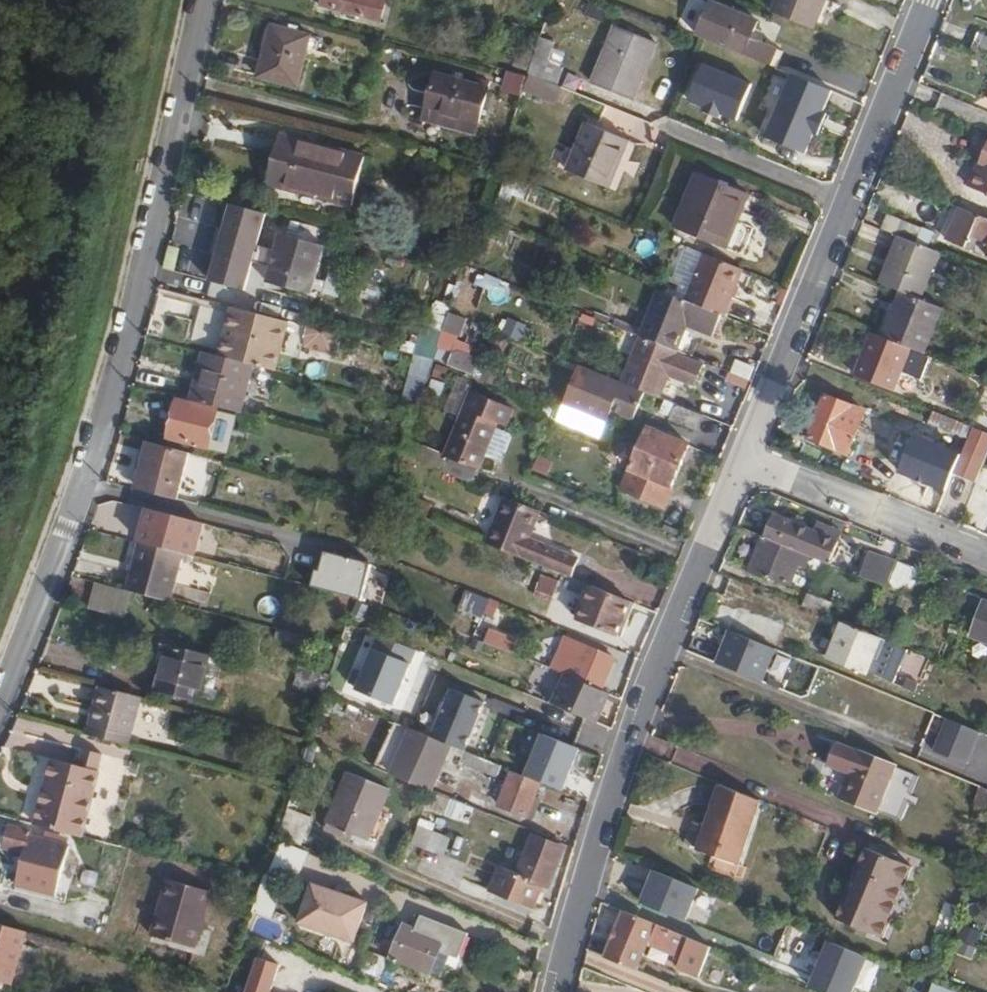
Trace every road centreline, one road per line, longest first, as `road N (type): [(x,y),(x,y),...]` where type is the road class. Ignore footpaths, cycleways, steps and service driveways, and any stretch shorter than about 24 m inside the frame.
road 1 (residential): [(0,707),(64,537),(136,282),(197,0)]
road 2 (tertiary): [(561,991),(636,718),(742,456)]
road 3 (tertiary): [(742,456),(930,0)]
road 4 (residential): [(742,456),(986,555)]

